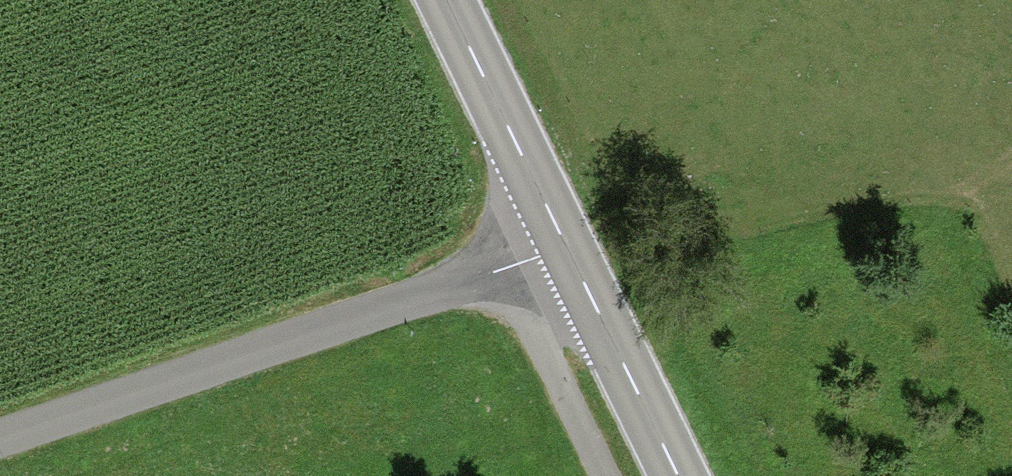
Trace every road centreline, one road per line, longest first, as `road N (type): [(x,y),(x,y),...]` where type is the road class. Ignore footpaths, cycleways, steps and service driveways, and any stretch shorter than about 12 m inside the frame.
road 1 (unclassified): [(0,439),(567,245)]
road 2 (secondary): [(567,245),(448,0)]
road 3 (secondary): [(674,475),(567,245)]
road 4 (track): [(601,475),(499,272)]

